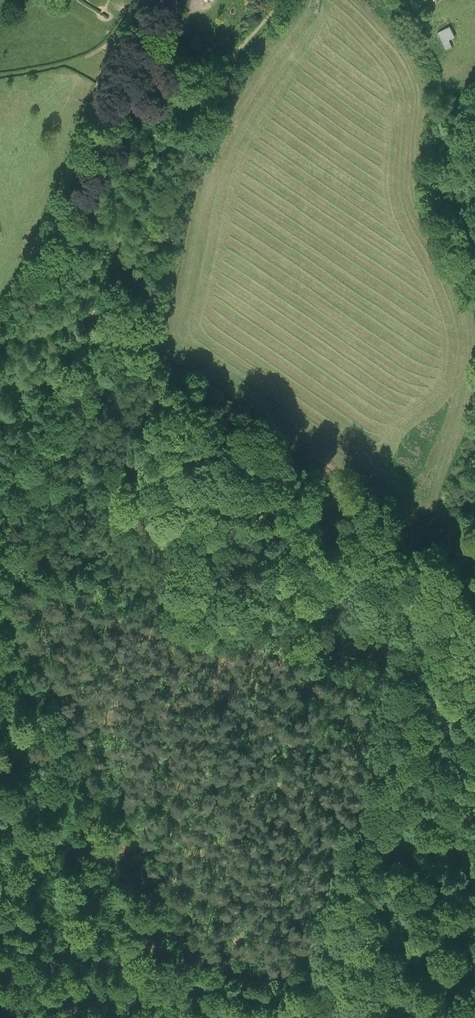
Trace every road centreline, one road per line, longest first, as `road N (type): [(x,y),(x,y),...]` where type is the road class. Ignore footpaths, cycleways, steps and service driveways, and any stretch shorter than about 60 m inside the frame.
road 1 (track): [(474,1004),(442,987),(418,879),(402,856),(305,791),(278,784),(254,786),(245,798),(241,930),(218,994),(98,960),(60,958),(0,972)]
road 2 (track): [(285,0),(180,118),(137,190),(87,334),(0,471)]
road 3 (track): [(0,619),(23,696),(96,831),(137,934),(153,953),(158,982)]
road 4 (track): [(0,310),(150,0)]

